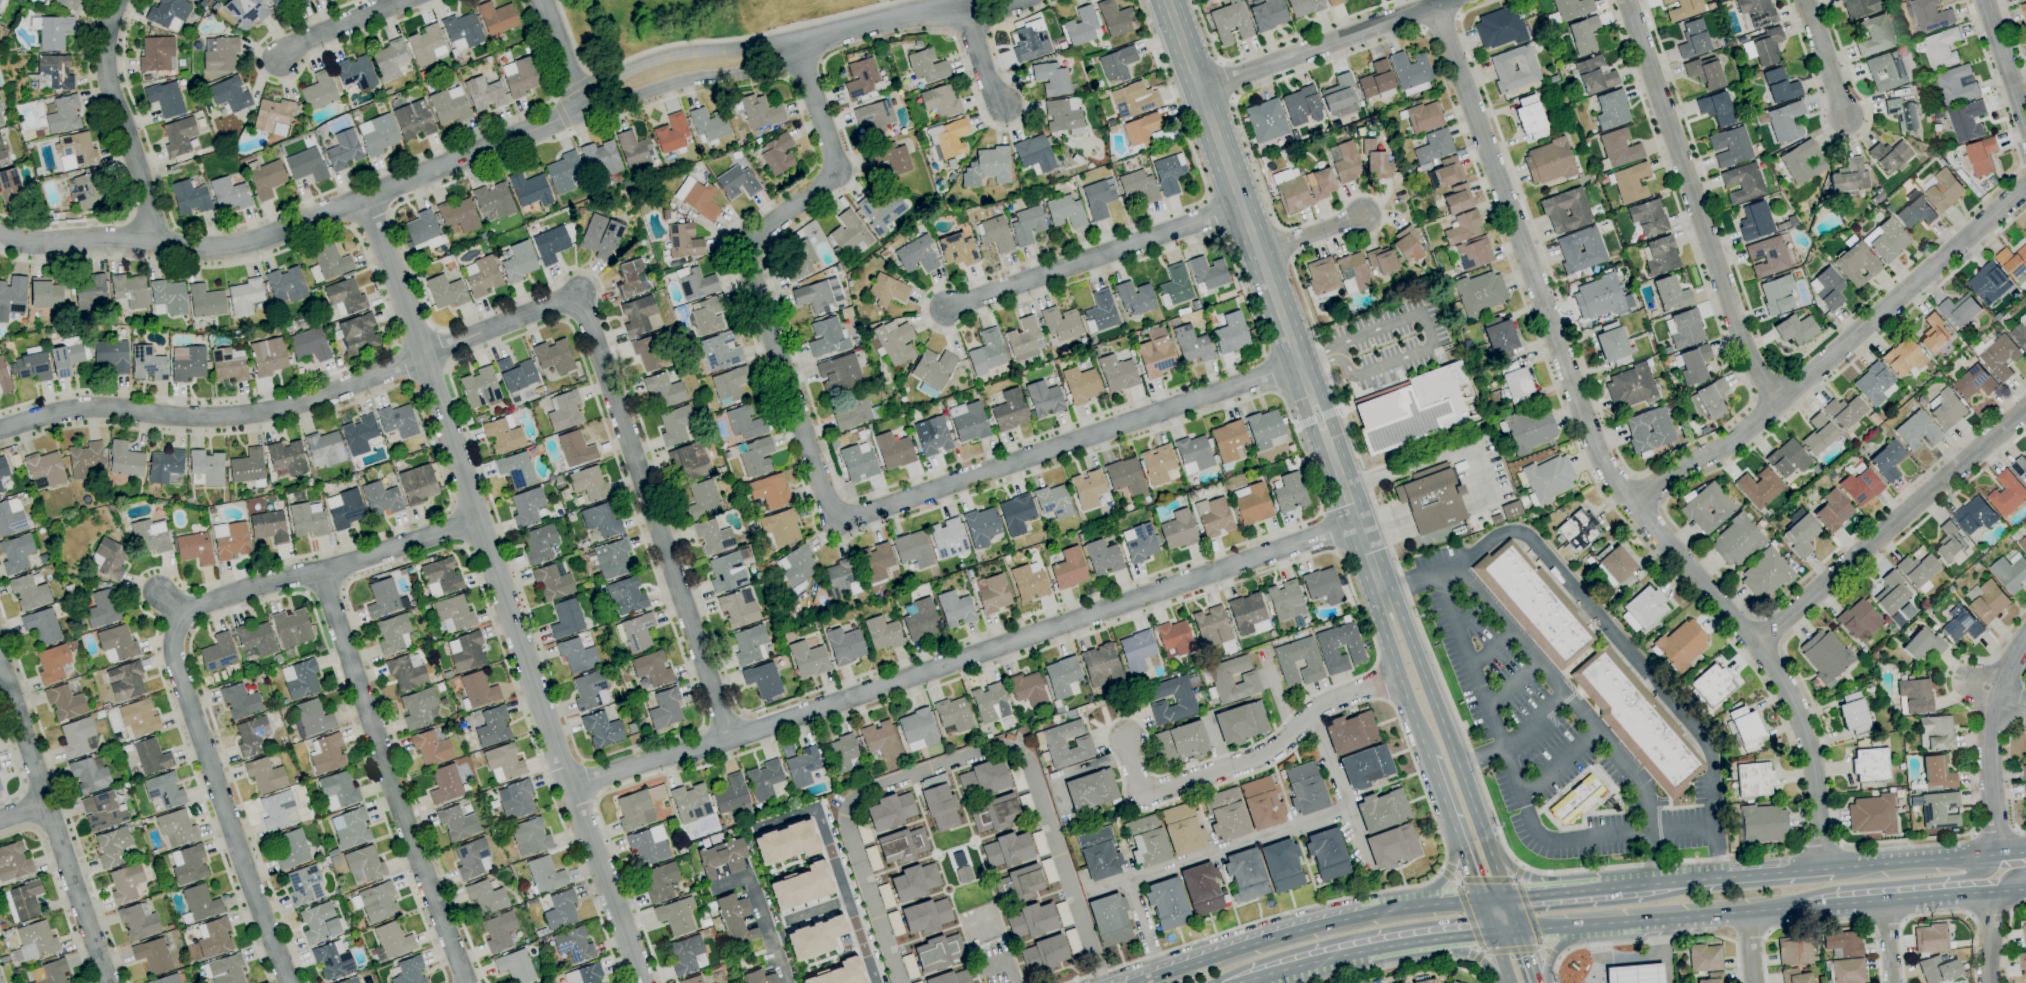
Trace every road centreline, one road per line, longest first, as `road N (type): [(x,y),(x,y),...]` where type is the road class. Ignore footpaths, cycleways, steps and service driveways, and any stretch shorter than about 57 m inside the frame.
road 1 (residential): [(796,44),(837,171),(742,250),(834,526),(1298,362)]
road 2 (residential): [(980,0),(665,73),(264,239),(189,248),(115,239),(40,243),(0,233)]
road 3 (residential): [(1435,4),(1599,459),(1754,644),(1793,705),(1815,790),(1820,869)]
road 4 (tertiary): [(363,198),(642,982)]
road 5 (residential): [(1357,523),(699,749),(569,786)]
road 6 (secondary): [(1167,0),(1384,596)]
road 7 (residential): [(577,296),(269,412),(62,411),(0,431)]
road 8 (residential): [(2025,186),(1742,436),(1633,504)]
road 9 (residential): [(577,296),(728,739)]
road 10 (residential): [(321,570),(465,982)]
road 11 (residential): [(1626,0),(1740,334),(1781,402)]
road 12 (residential): [(181,615),(175,664),(287,982)]
road 13 (residential): [(2025,407),(1754,644)]
road 14 (primary): [(1481,900),(1289,933),(1139,982)]
road 15 (residential): [(1399,675),(1335,698),(1253,760),(1143,795),(1127,738)]
road 16 (residential): [(477,521),(181,615),(158,591)]
road 17 (residential): [(0,664),(106,982)]
road 18 (secondary): [(1507,898),(1400,612),(1384,596)]
road 19 (residential): [(1242,205),(949,310)]
road 20 (primary): [(1518,931),(1799,907)]
road 21 (residential): [(1446,0),(1200,91)]
road 22 (primary): [(1238,982),(1371,949),(1493,934)]
road 23 (residential): [(119,0),(105,65),(147,200),(147,243)]
road 24 (residential): [(2025,639),(2000,696),(1990,757),(2000,854)]
road 25 (primary): [(1820,869),(1637,885)]
road 26 (primary): [(2000,854),(1820,869)]
road 27 (secondary): [(1384,596),(1381,619),(1429,757)]
road 28 (secondary): [(1429,757),(1481,900)]
road 29 (primary): [(1799,907),(1948,895)]
road 30 (residential): [(409,0),(298,44),(279,61)]
road 31 (primary): [(1371,949),(1448,949),(1479,958),(1503,982)]
road 32 (primary): [(1443,800),(1452,846),(1447,875),(1404,908)]
road 33 (primary): [(1598,889),(1519,875),(1486,841)]
road 34 (residential): [(1986,0),(2025,120)]
road 35 (residential): [(1845,116),(1806,0)]

